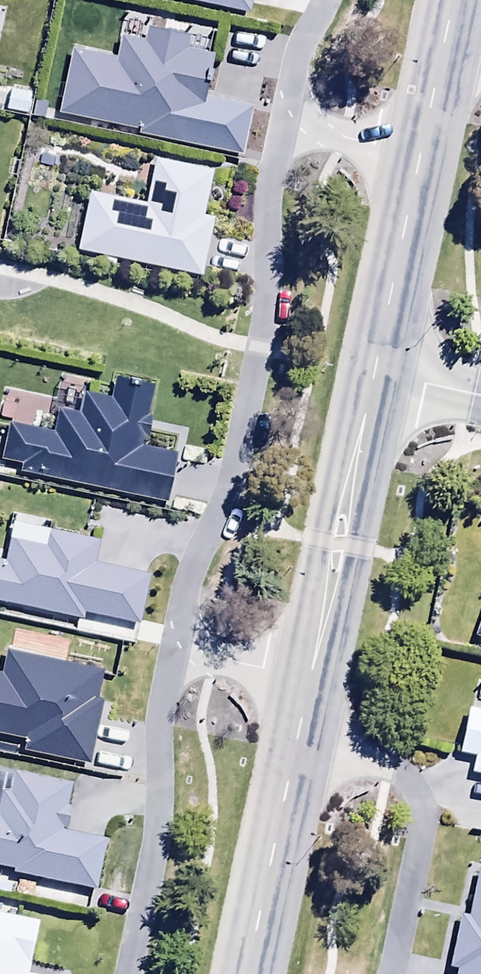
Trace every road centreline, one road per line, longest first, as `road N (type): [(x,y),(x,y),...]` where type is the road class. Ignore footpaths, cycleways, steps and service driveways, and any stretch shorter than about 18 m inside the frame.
road 1 (tertiary): [(247,973),(374,376)]
road 2 (tertiary): [(374,376),(454,0)]

